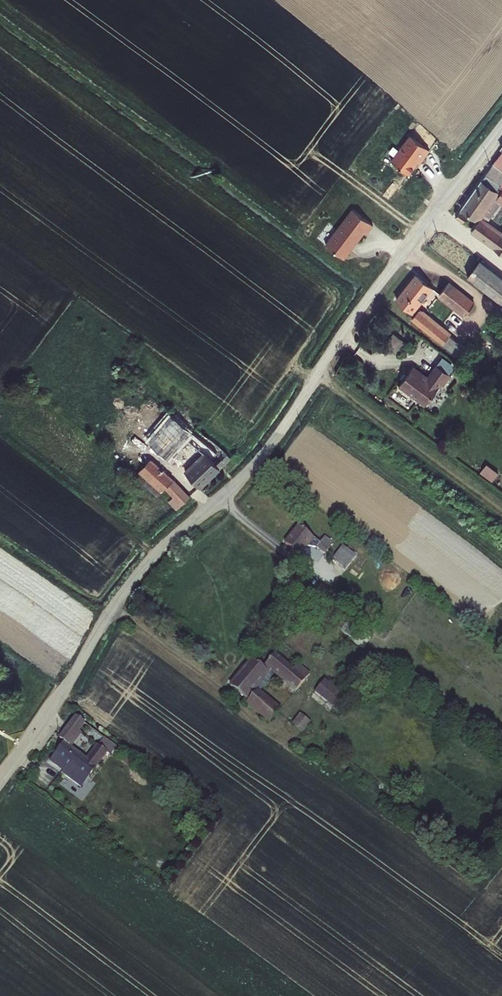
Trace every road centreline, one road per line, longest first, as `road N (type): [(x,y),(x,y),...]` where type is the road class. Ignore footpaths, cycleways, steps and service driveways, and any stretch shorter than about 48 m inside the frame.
road 1 (tertiary): [(501,122),(241,475),(143,566),(0,773)]

